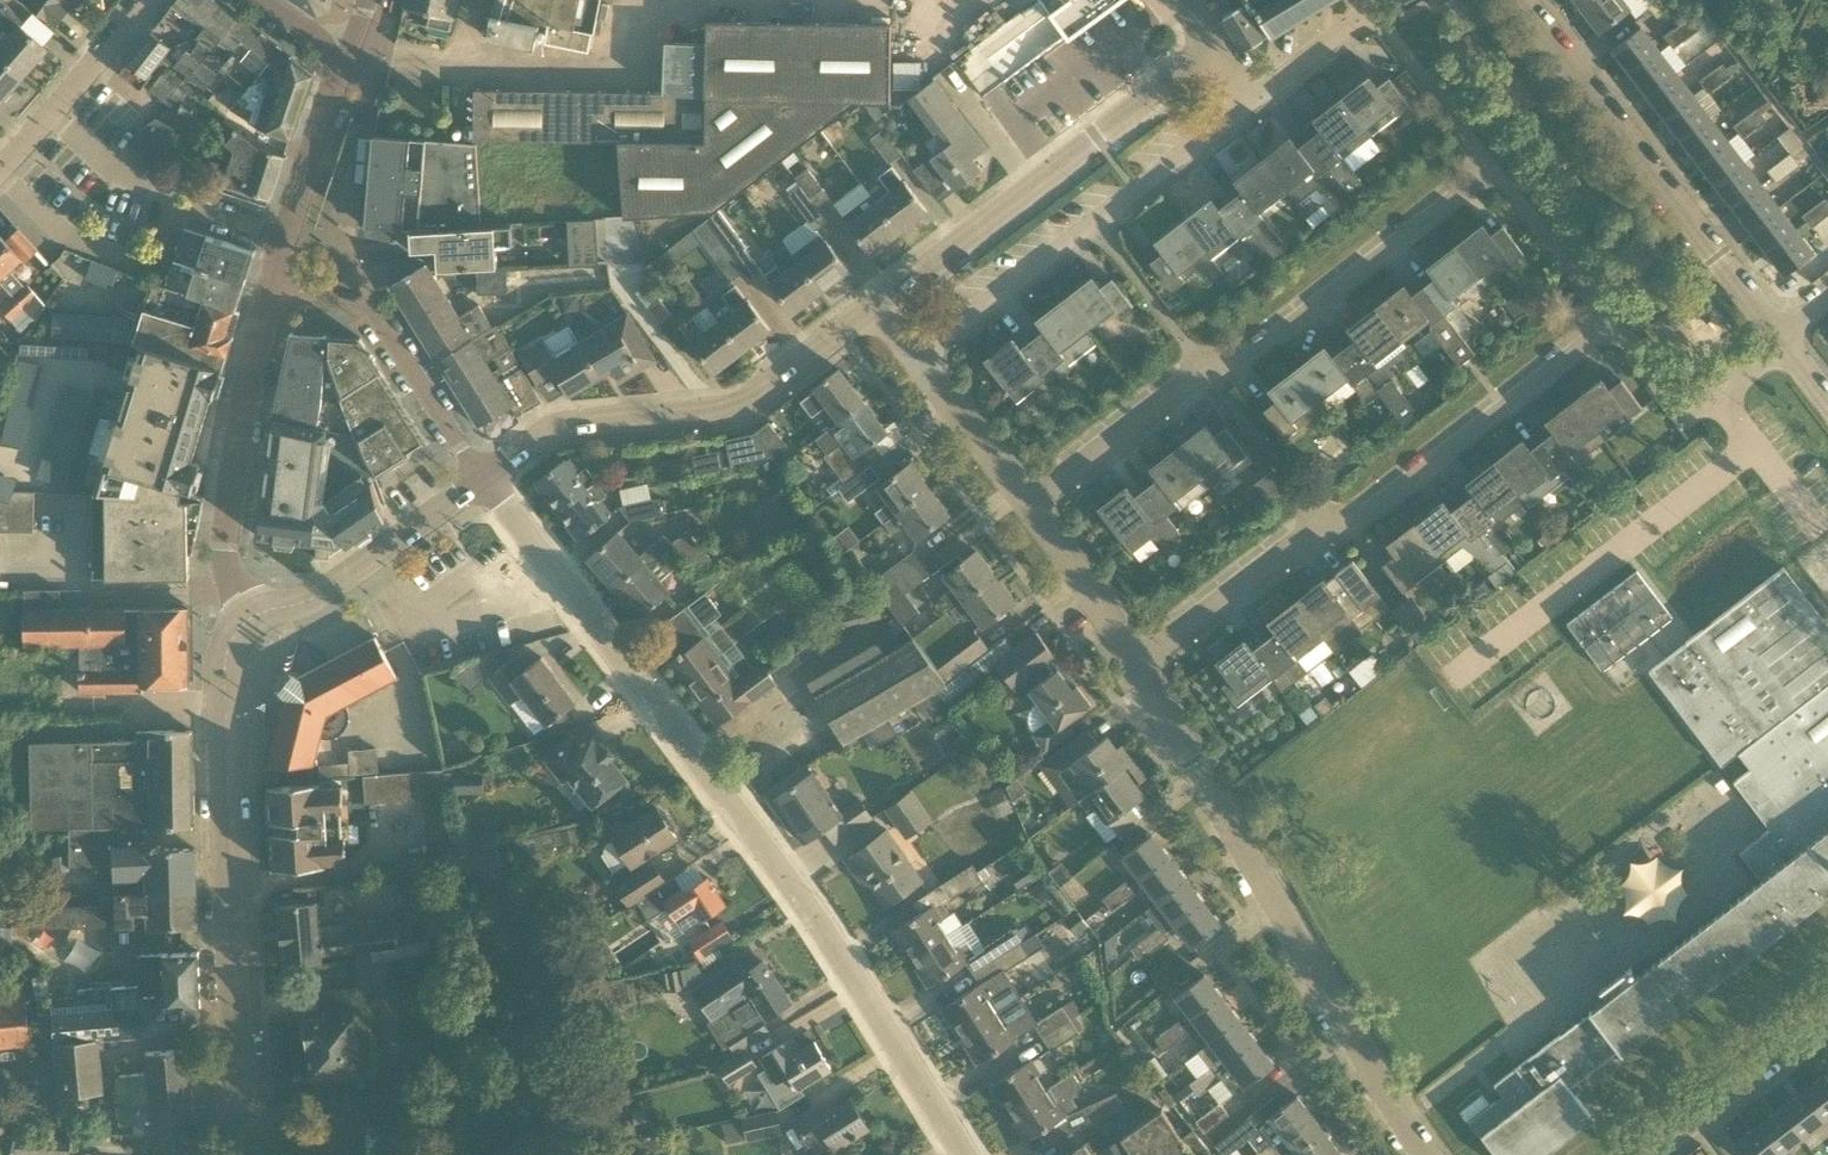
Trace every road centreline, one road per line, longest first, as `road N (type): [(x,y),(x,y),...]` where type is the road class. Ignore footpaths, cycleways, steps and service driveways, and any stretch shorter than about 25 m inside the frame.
road 1 (residential): [(965,1154),(815,915),(484,482)]
road 2 (residential): [(1136,671),(1324,523),(1370,510),(1610,324)]
road 3 (residential): [(1030,505),(1208,368),(1252,355),(1491,170)]
road 4 (residential): [(1428,1154),(1136,671)]
road 5 (residential): [(250,1154),(224,668),(234,636),(253,616)]
road 6 (residential): [(484,482),(547,434),(741,408),(875,304)]
road 7 (residential): [(1781,339),(1517,0)]
road 8 (residential): [(875,304),(1215,46)]
road 9 (residential): [(914,355),(1252,99)]
road 10 (residential): [(253,616),(225,543),(248,358),(270,283)]
road 11 (residential): [(1252,99),(1354,20),(1379,21),(1491,170)]
road 12 (residential): [(484,482),(365,301),(270,283)]
road 13 (residential): [(253,616),(328,589),(484,482)]
road 14 (residential): [(283,237),(175,203),(113,172),(52,113)]
road 15 (residential): [(1610,324),(1685,420),(1763,362),(1781,339)]
road 16 (residential): [(1648,1154),(1827,1018)]
road 17 (residential): [(1136,671),(1030,505)]
road 18 (residential): [(1491,170),(1610,324)]
road 19 (residential): [(283,237),(347,58)]
road 20 (residential): [(1030,505),(914,355)]
road 21 (residential): [(52,113),(142,0)]

